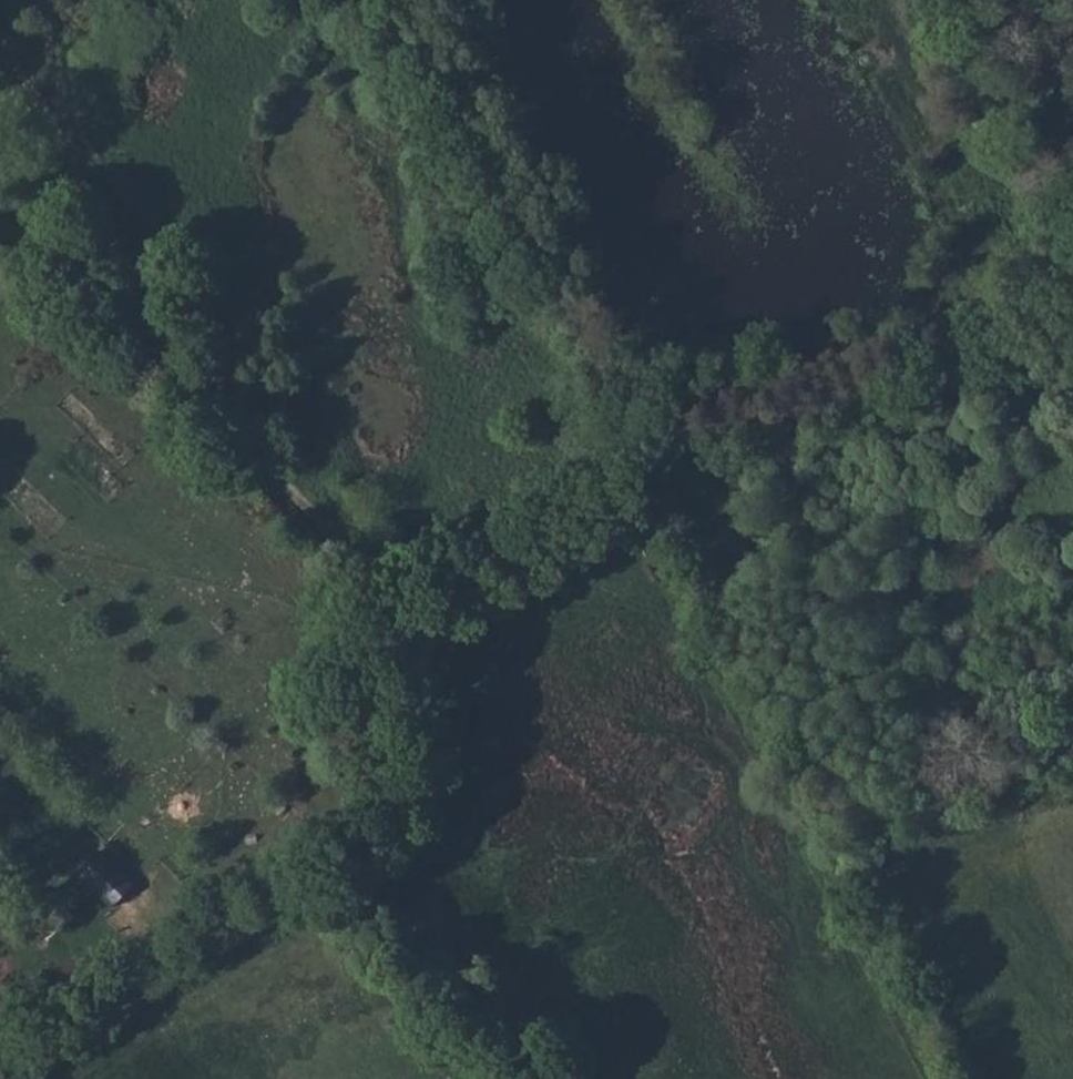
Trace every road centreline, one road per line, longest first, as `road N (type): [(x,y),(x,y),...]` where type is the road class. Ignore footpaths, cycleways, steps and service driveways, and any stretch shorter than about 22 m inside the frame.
road 1 (track): [(0,37),(188,380),(338,539),(428,708),(438,796),(430,834),(406,858),(234,942),(34,1078)]

